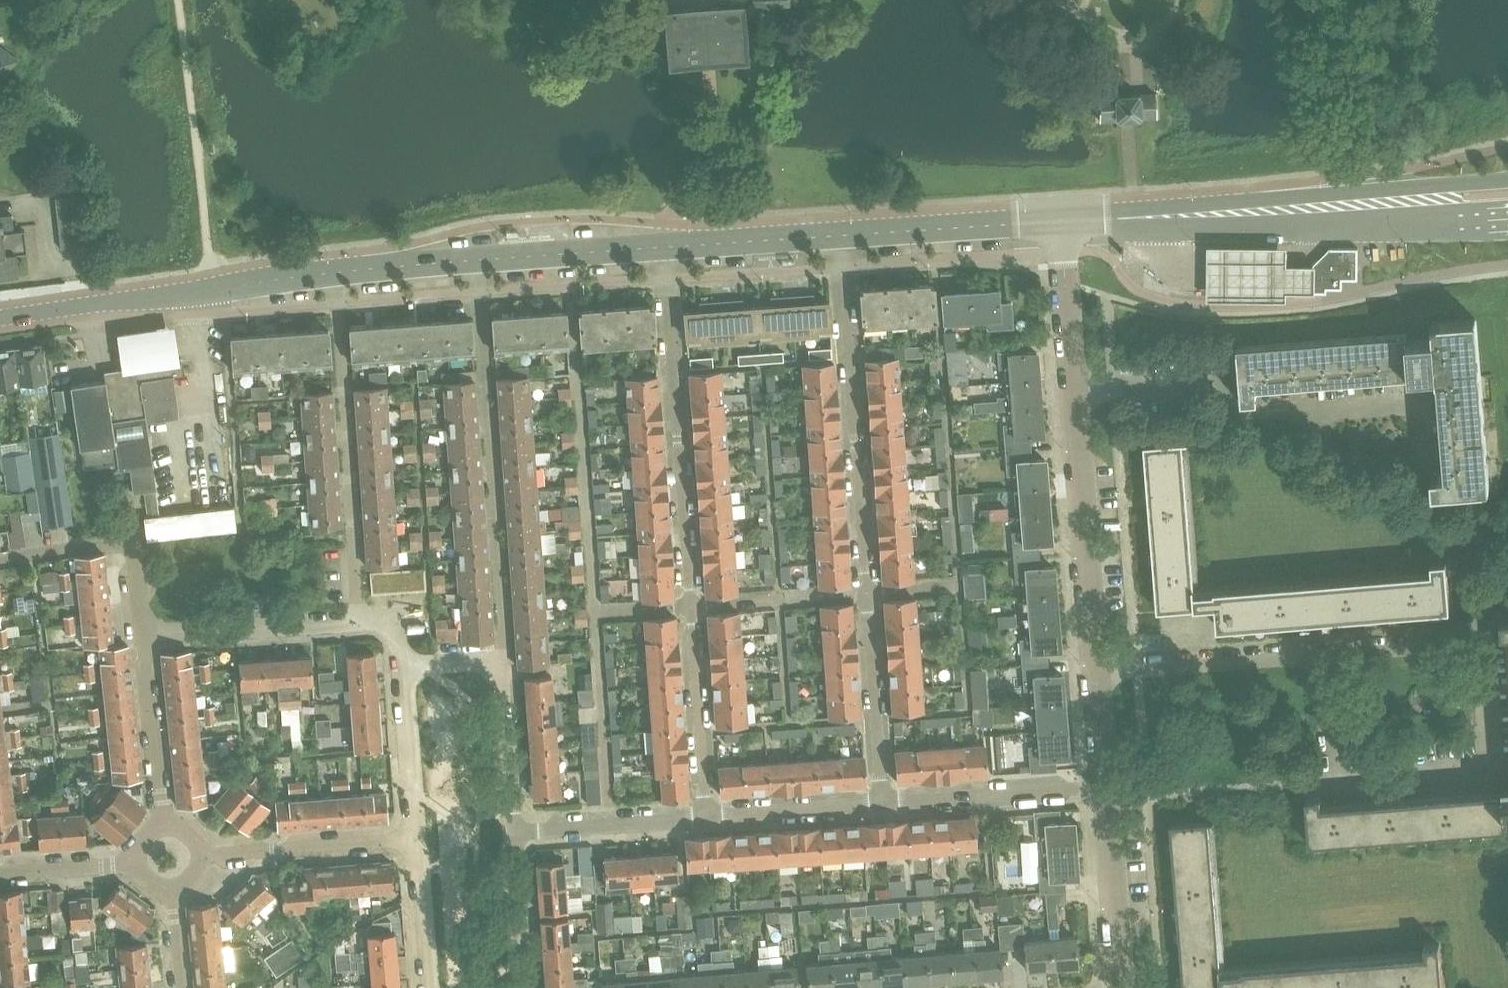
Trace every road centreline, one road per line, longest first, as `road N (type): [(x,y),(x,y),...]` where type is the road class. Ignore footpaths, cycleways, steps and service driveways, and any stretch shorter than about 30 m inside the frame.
road 1 (residential): [(663,248),(705,816)]
road 2 (residential): [(840,236),(884,802)]
road 3 (residential): [(1480,643),(1489,771),(1330,784),(1319,654)]
road 4 (residential): [(500,659),(477,262)]
road 5 (residential): [(334,272),(357,621)]
road 6 (unclassified): [(1410,205),(1067,222)]
road 7 (residential): [(1098,670),(1079,396)]
road 8 (residential): [(1315,413),(1243,417),(1191,389),(1079,396)]
road 9 (unclassified): [(1067,222),(840,236)]
road 10 (residential): [(1108,785),(884,802)]
road 11 (residential): [(1098,670),(1319,654)]
road 12 (residential): [(142,632),(134,555),(125,544),(0,561)]
road 13 (unclassified): [(334,272),(119,301)]
road 14 (residential): [(416,839),(201,858)]
road 15 (residential): [(142,632),(357,621)]
road 16 (residential): [(1123,987),(1108,785)]
road 17 (residential): [(705,816),(513,831)]
road 18 (residential): [(142,632),(164,823)]
road 19 (unclassified): [(477,262),(663,248)]
road 20 (residential): [(884,802),(705,816)]
road 21 (residential): [(1079,396),(1067,222)]
road 22 (residential): [(402,666),(416,839)]
road 23 (residential): [(513,831),(500,659)]
road 24 (residential): [(1480,643),(1319,654)]
road 25 (residential): [(525,987),(513,831)]
road 26 (residential): [(1422,455),(1419,407),(1315,413)]
road 27 (residential): [(416,839),(428,987)]
road 28 (unclassified): [(334,272),(477,262)]
road 29 (residential): [(1315,413),(1330,460),(1422,455)]
road 30 (residential): [(133,860),(0,871)]
road 31 (unclassified): [(0,317),(119,301)]

